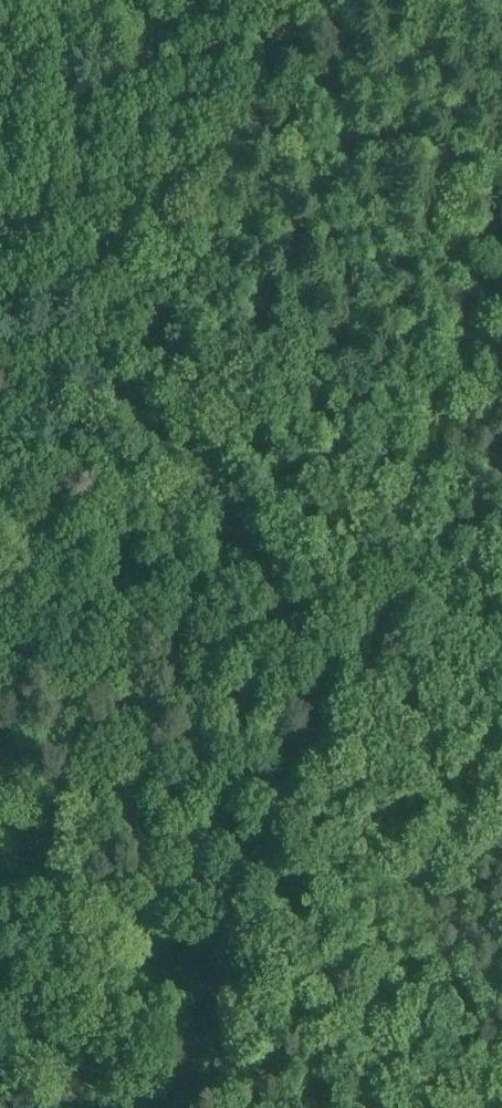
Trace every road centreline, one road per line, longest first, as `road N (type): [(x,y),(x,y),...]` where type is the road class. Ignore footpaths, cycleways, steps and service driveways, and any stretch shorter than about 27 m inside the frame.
road 1 (track): [(501,278),(172,1107)]
road 2 (track): [(0,450),(501,659)]

